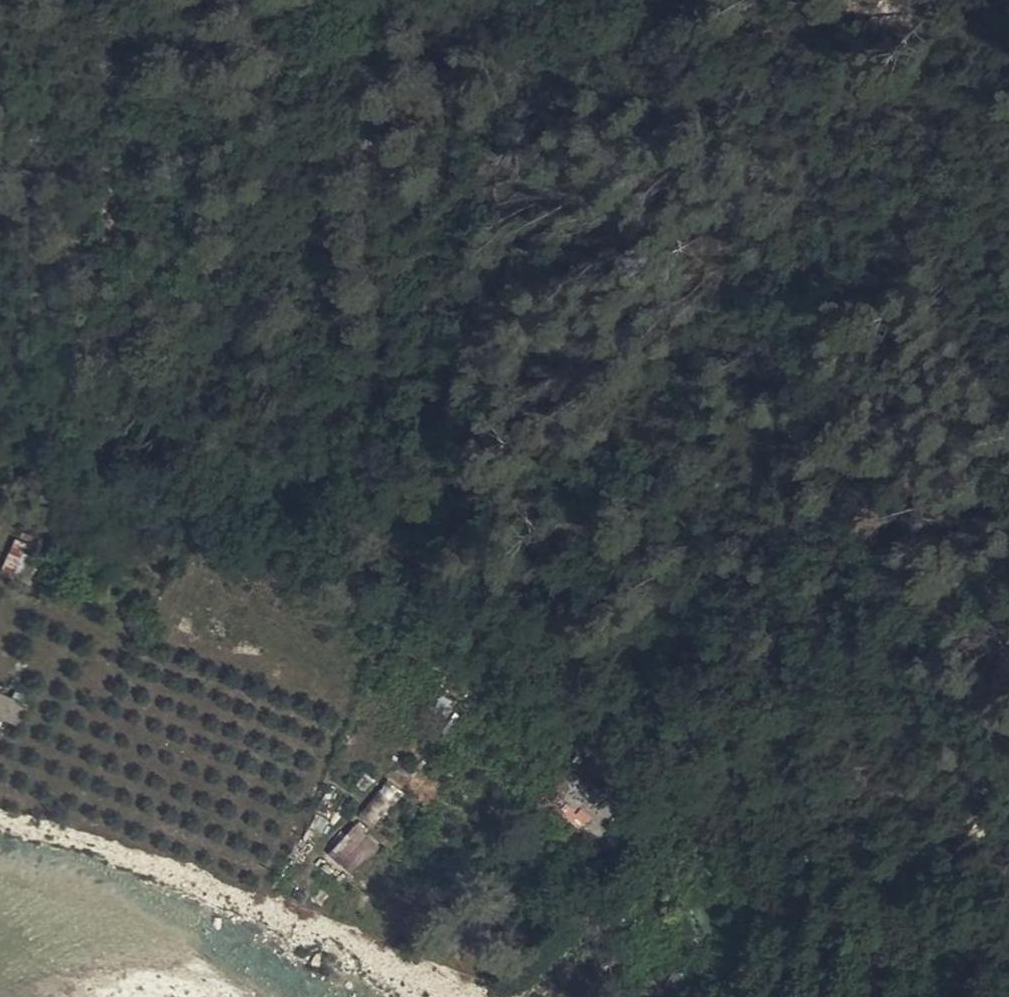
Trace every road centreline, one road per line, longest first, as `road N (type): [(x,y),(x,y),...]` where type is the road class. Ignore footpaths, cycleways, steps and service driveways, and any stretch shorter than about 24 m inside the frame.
road 1 (track): [(358,996),(163,918),(0,865)]

